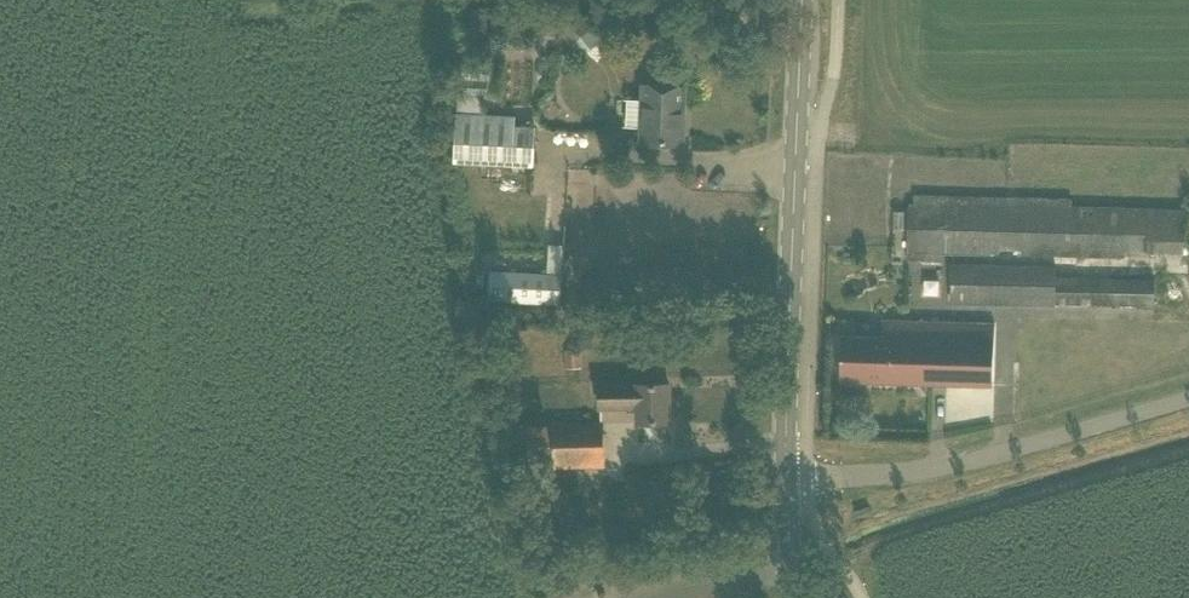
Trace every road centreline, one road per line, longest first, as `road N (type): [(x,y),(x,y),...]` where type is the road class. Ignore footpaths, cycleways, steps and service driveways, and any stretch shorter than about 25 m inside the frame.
road 1 (secondary): [(784,478),(803,0)]
road 2 (unclassified): [(784,478),(960,466),(1188,400)]
road 3 (secondary): [(795,597),(784,478)]

